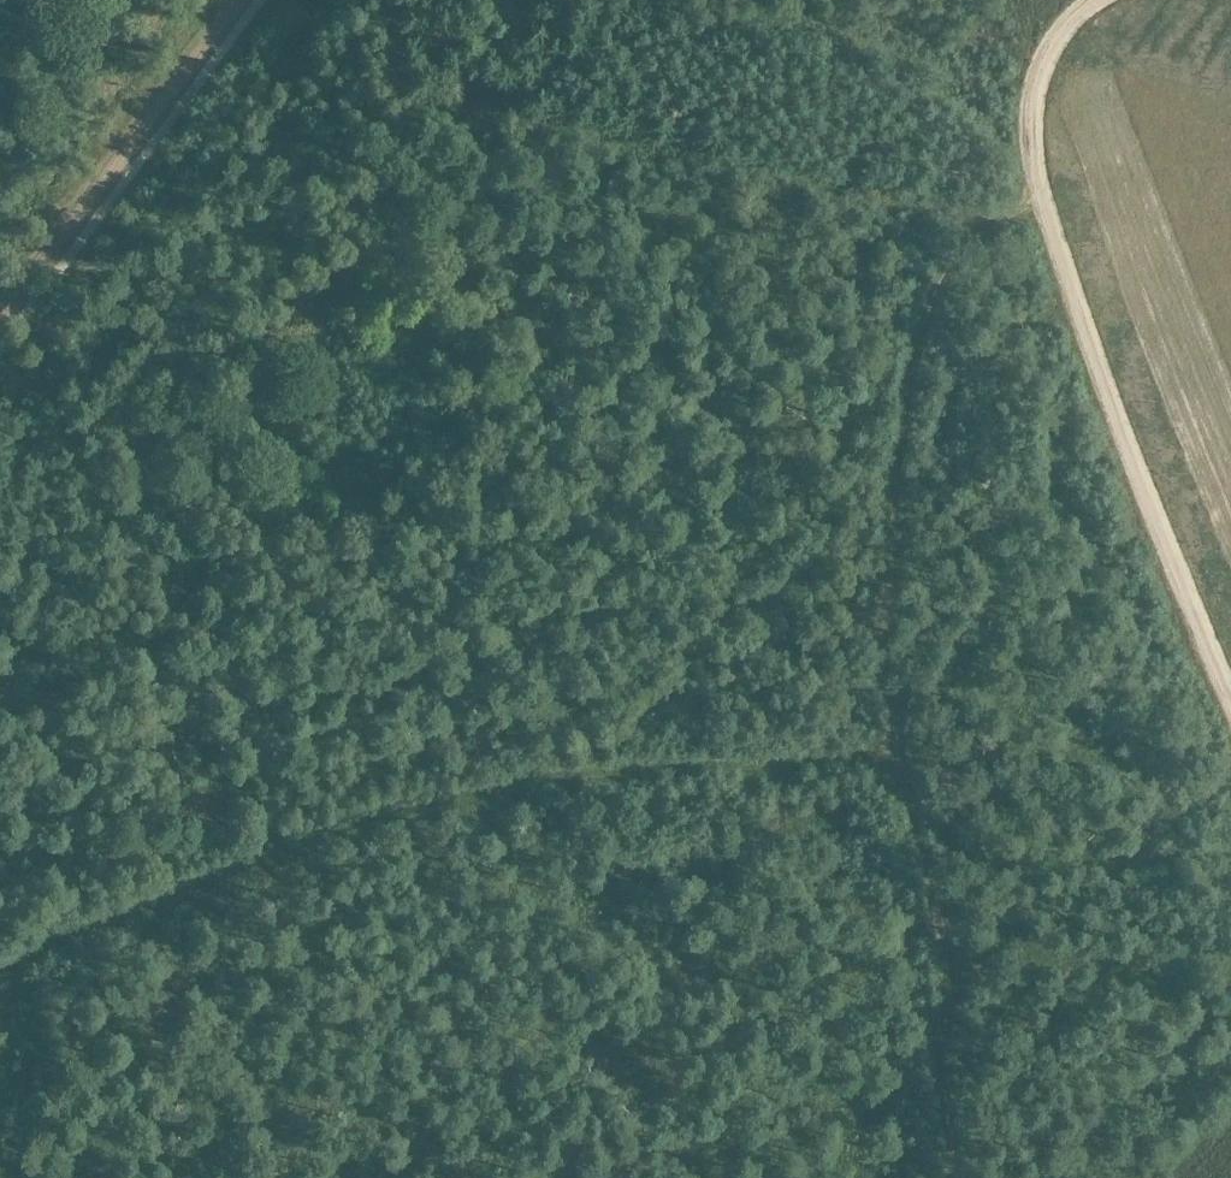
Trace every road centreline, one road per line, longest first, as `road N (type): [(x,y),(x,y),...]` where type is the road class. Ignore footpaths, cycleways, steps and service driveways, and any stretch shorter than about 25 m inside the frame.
road 1 (track): [(950,1177),(938,1065),(944,954),(888,708),(880,636),(888,555),(901,429),(932,288),(970,233),(1045,199)]
road 2 (track): [(1230,693),(1099,358),(1036,157),(1033,116),(1044,59),(1094,0)]
road 3 (track): [(0,322),(240,0)]

